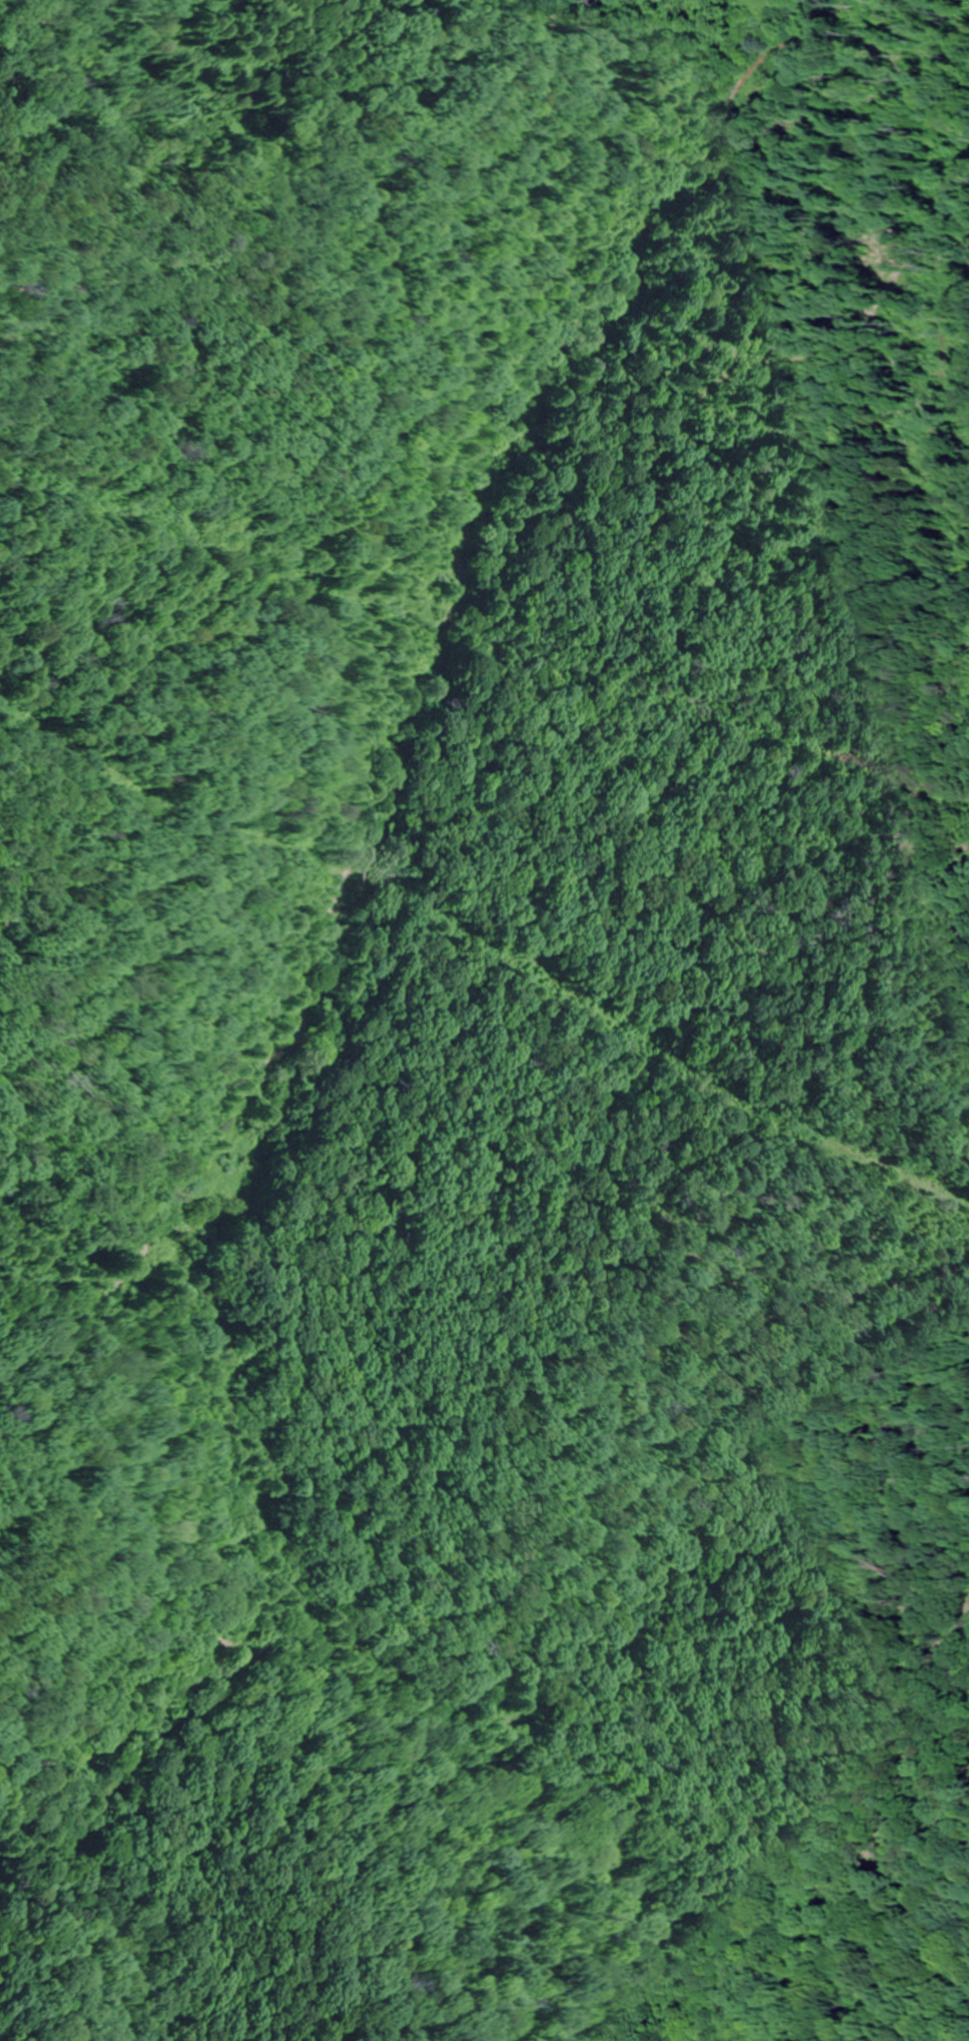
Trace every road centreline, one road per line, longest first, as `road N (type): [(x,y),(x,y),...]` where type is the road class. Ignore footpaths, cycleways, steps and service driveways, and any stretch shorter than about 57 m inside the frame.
road 1 (track): [(550,2040),(515,1978),(421,1854),(332,1787),(237,1785),(169,1725),(88,1452),(108,1285),(255,924),(392,524),(460,395),(543,295),(624,228),(686,213),(756,84),(788,0)]

